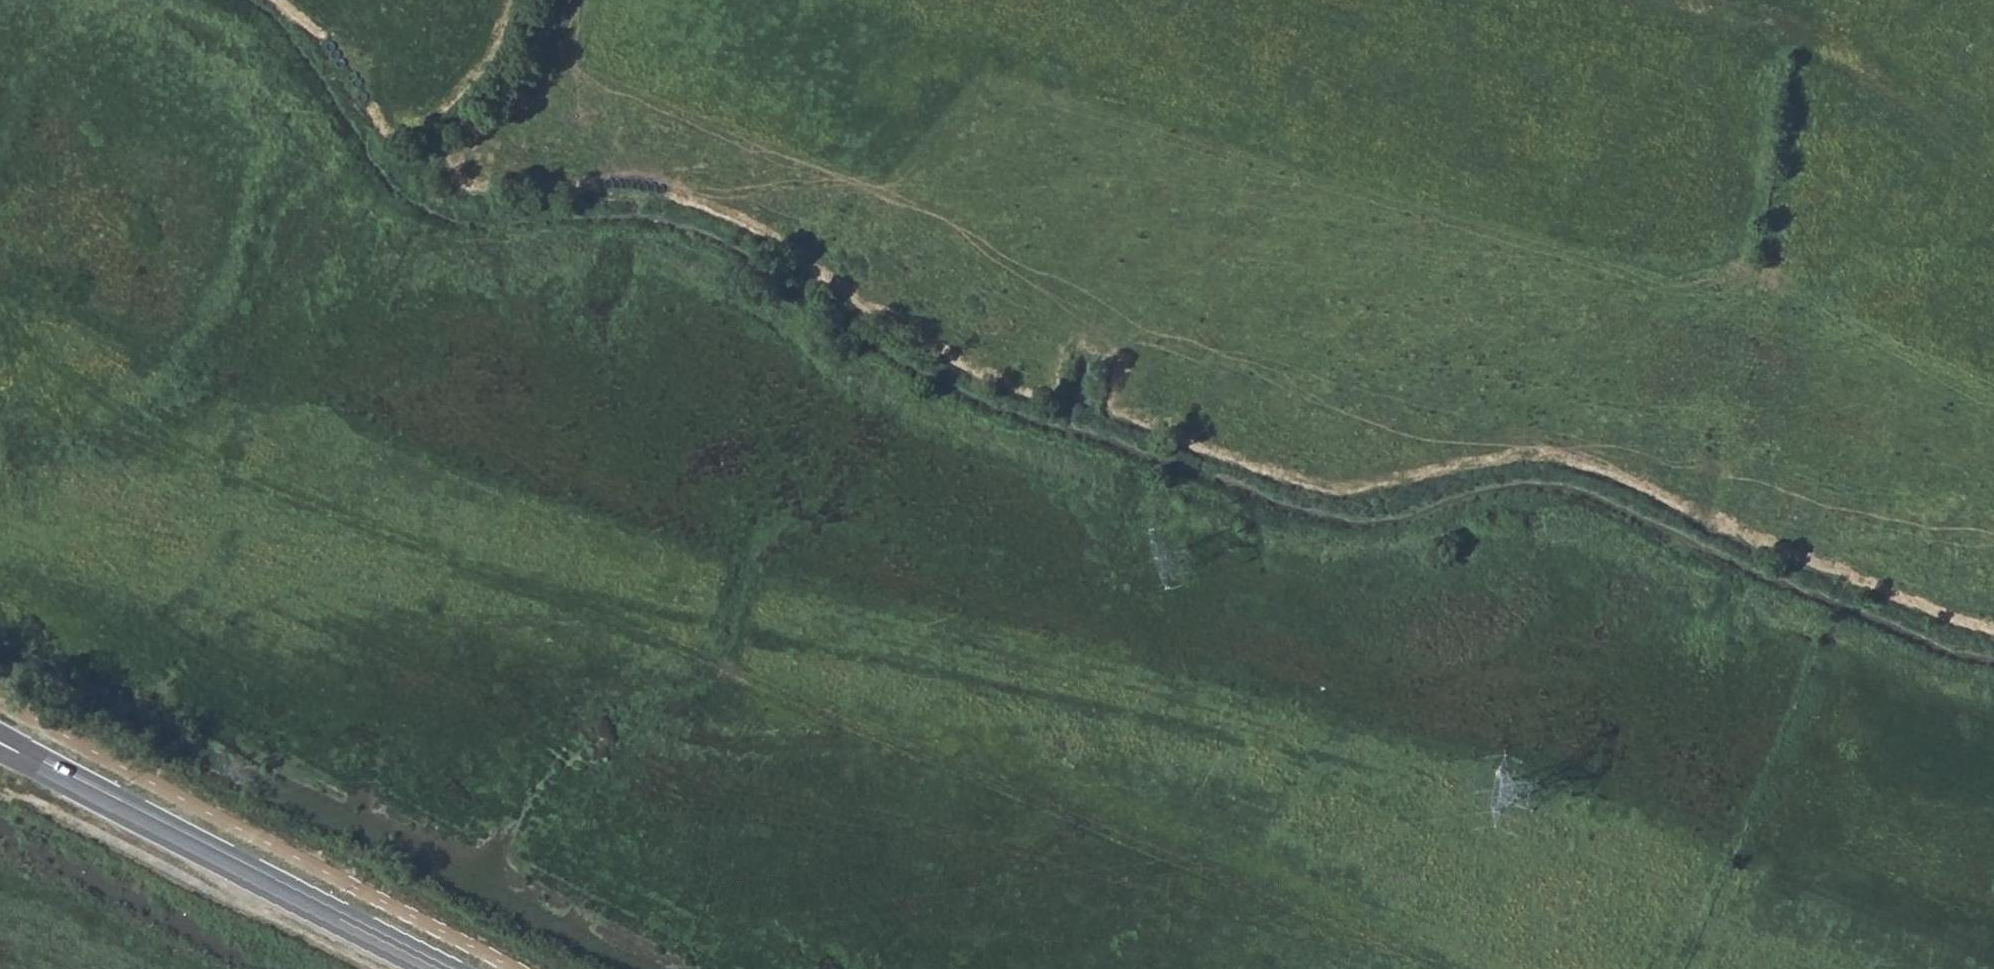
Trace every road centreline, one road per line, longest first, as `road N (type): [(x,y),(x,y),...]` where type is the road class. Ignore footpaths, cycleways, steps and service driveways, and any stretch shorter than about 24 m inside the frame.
road 1 (secondary): [(0,743),(442,968)]
road 2 (track): [(0,450),(5,469),(54,511),(456,599)]

